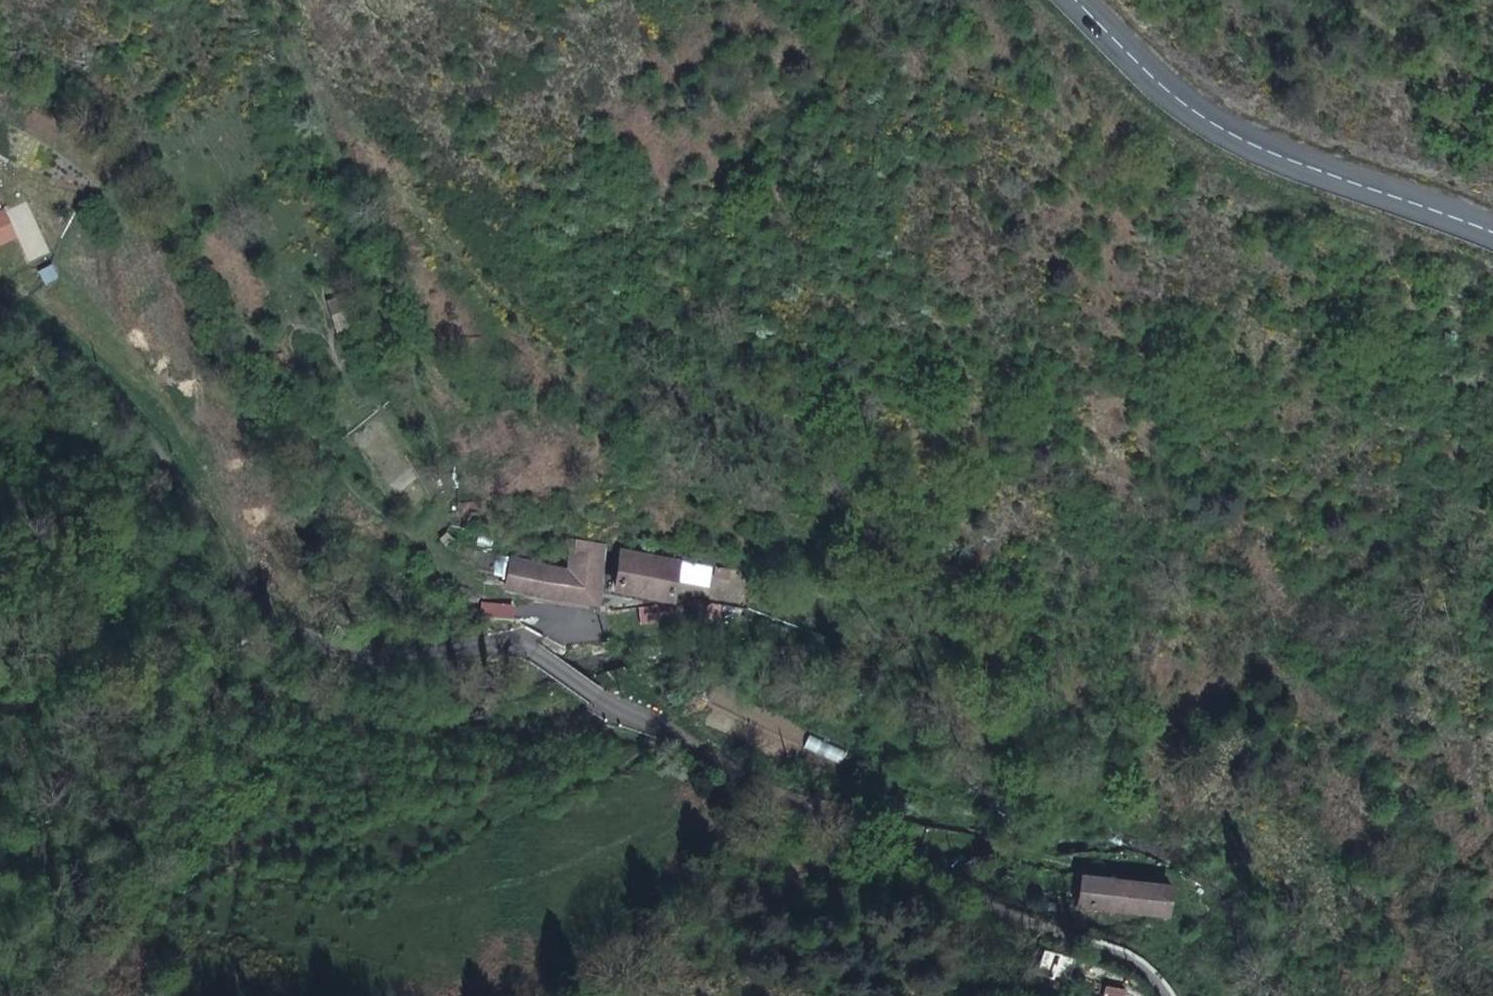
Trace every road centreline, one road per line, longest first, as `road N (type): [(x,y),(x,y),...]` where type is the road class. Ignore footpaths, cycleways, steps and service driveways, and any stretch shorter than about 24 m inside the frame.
road 1 (residential): [(0,315),(166,439),(268,610),(325,657),(577,633),(720,767),(1115,960),(1146,995)]
road 2 (secondary): [(1075,0),(1213,124),(1492,233)]

